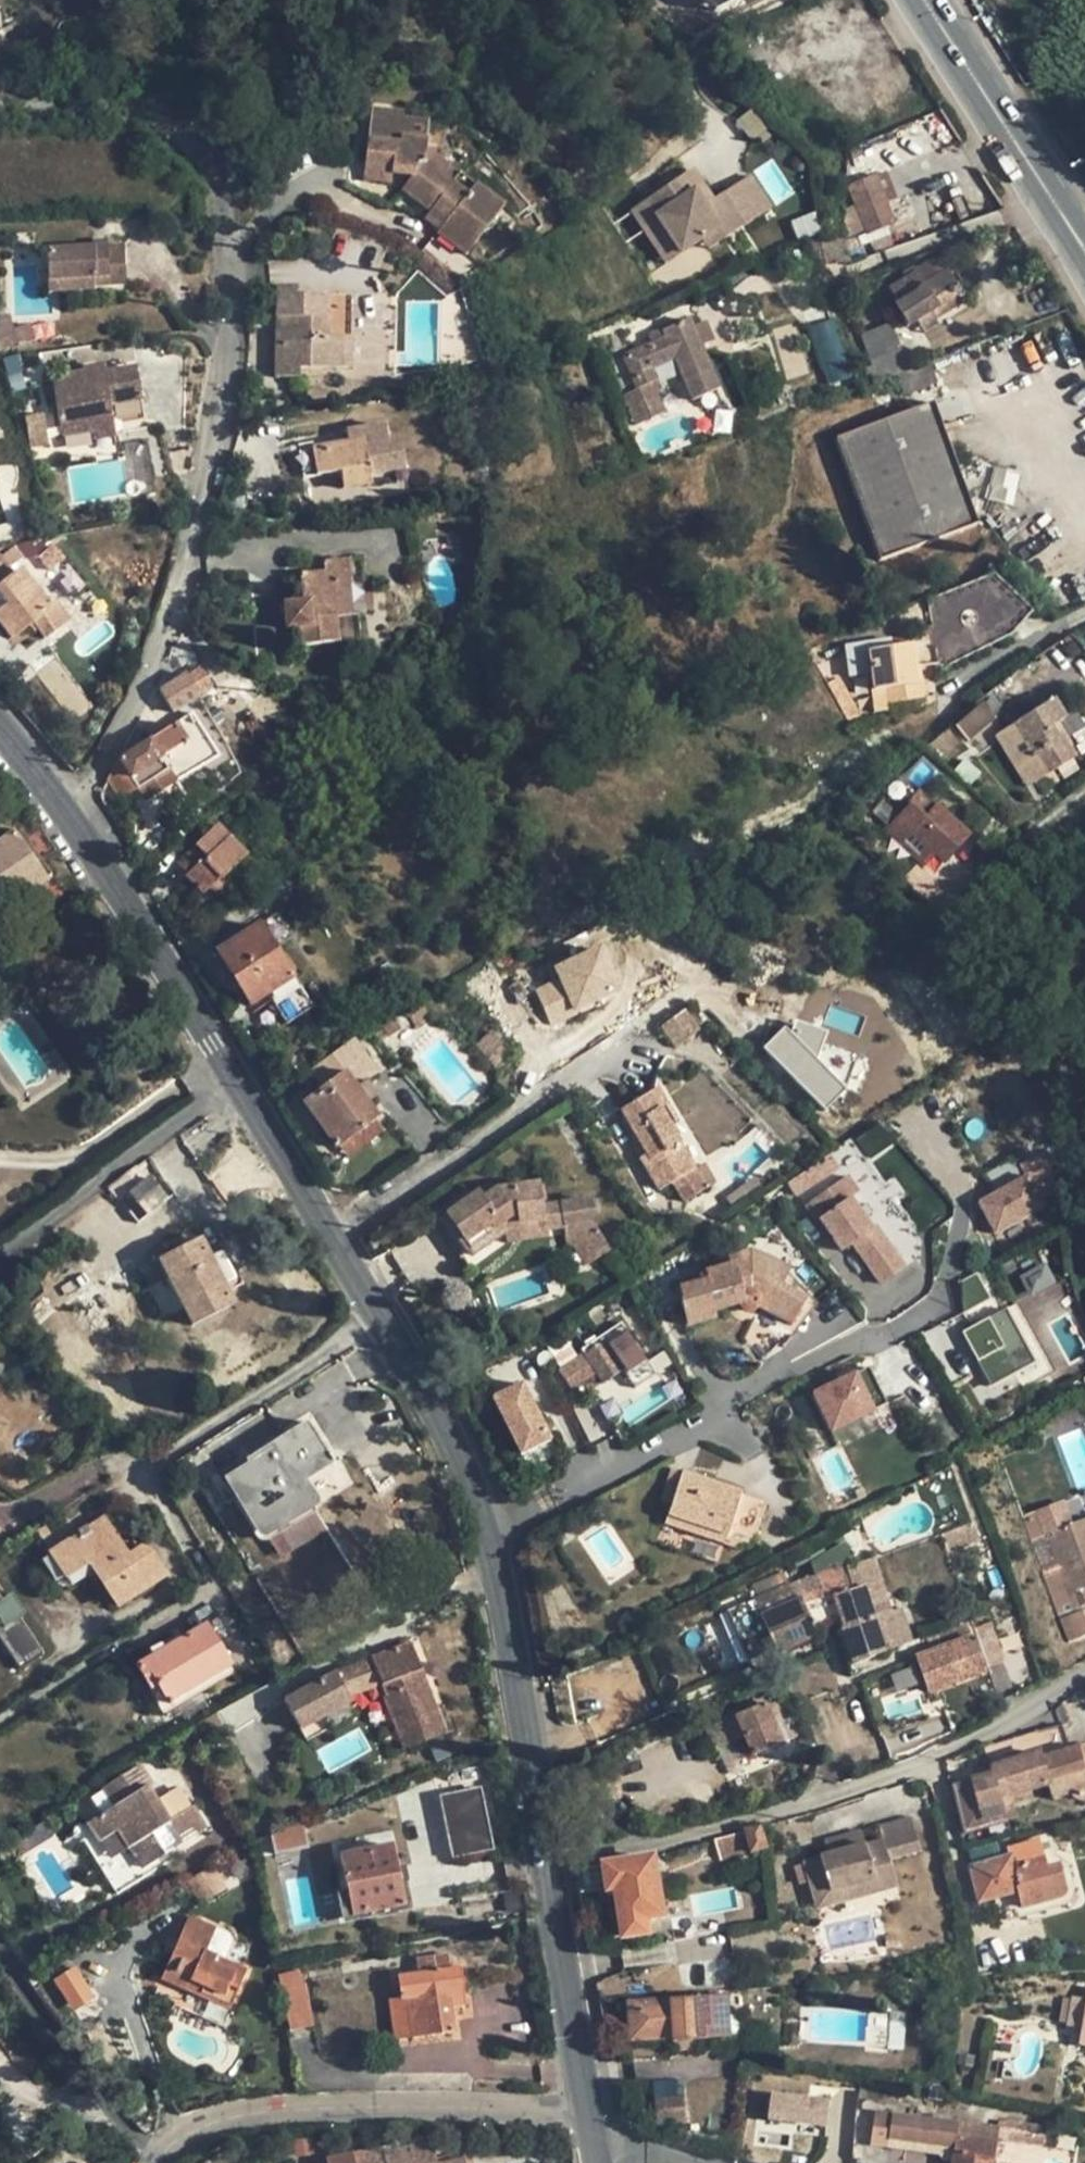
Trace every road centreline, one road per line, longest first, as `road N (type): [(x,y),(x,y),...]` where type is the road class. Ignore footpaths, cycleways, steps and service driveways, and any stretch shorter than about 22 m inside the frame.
road 1 (secondary): [(63,809),(414,1368),(490,1532),(590,2124)]
road 2 (residential): [(63,809),(111,750),(184,592),(245,334),(233,243)]
road 3 (residential): [(147,2162),(197,2124),(269,2108),(435,2105),(590,2124)]
road 4 (residential): [(233,243),(219,169),(166,130),(0,109)]
road 5 (secondary): [(925,0),(1084,248)]

